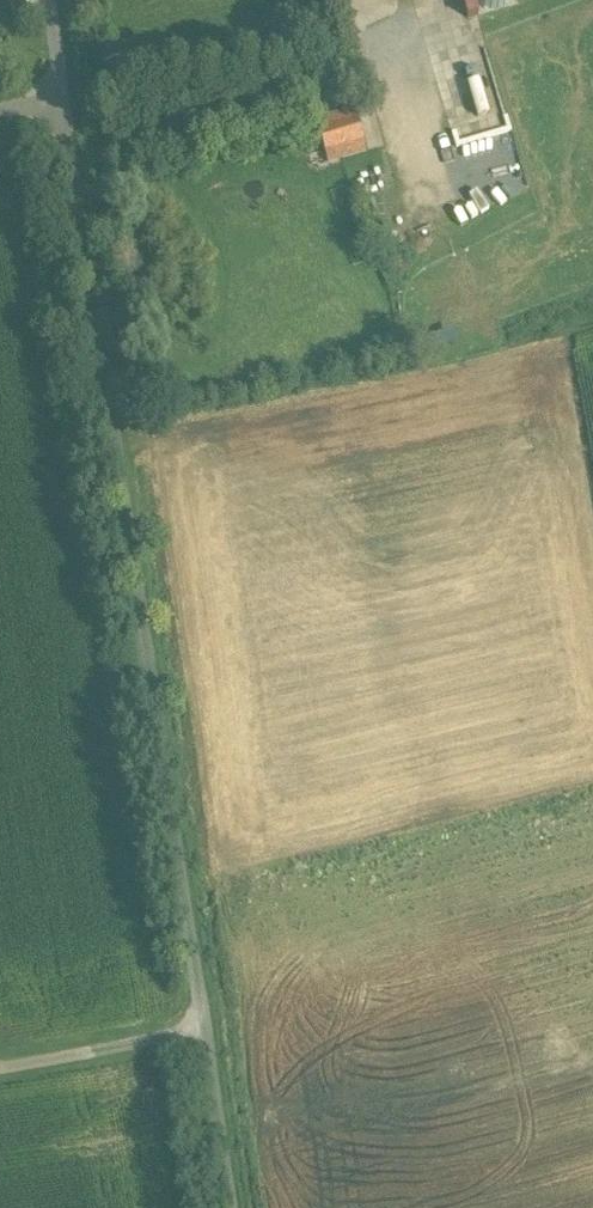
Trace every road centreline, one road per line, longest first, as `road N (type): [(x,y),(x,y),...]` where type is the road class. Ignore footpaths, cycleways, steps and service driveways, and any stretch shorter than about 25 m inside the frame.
road 1 (unclassified): [(65,108),(234,1207)]

